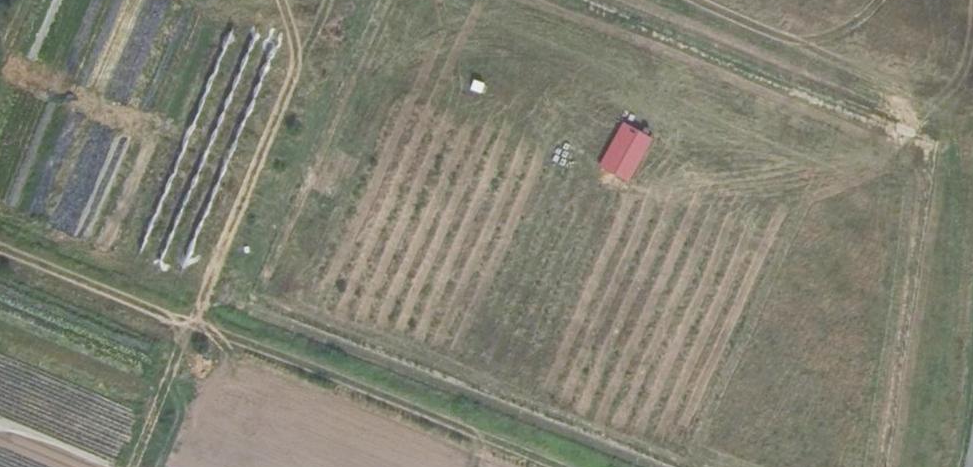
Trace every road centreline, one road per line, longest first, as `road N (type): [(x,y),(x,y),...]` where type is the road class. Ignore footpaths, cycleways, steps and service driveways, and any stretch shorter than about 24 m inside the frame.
road 1 (track): [(335,0),(131,466)]
road 2 (track): [(972,130),(652,0)]

